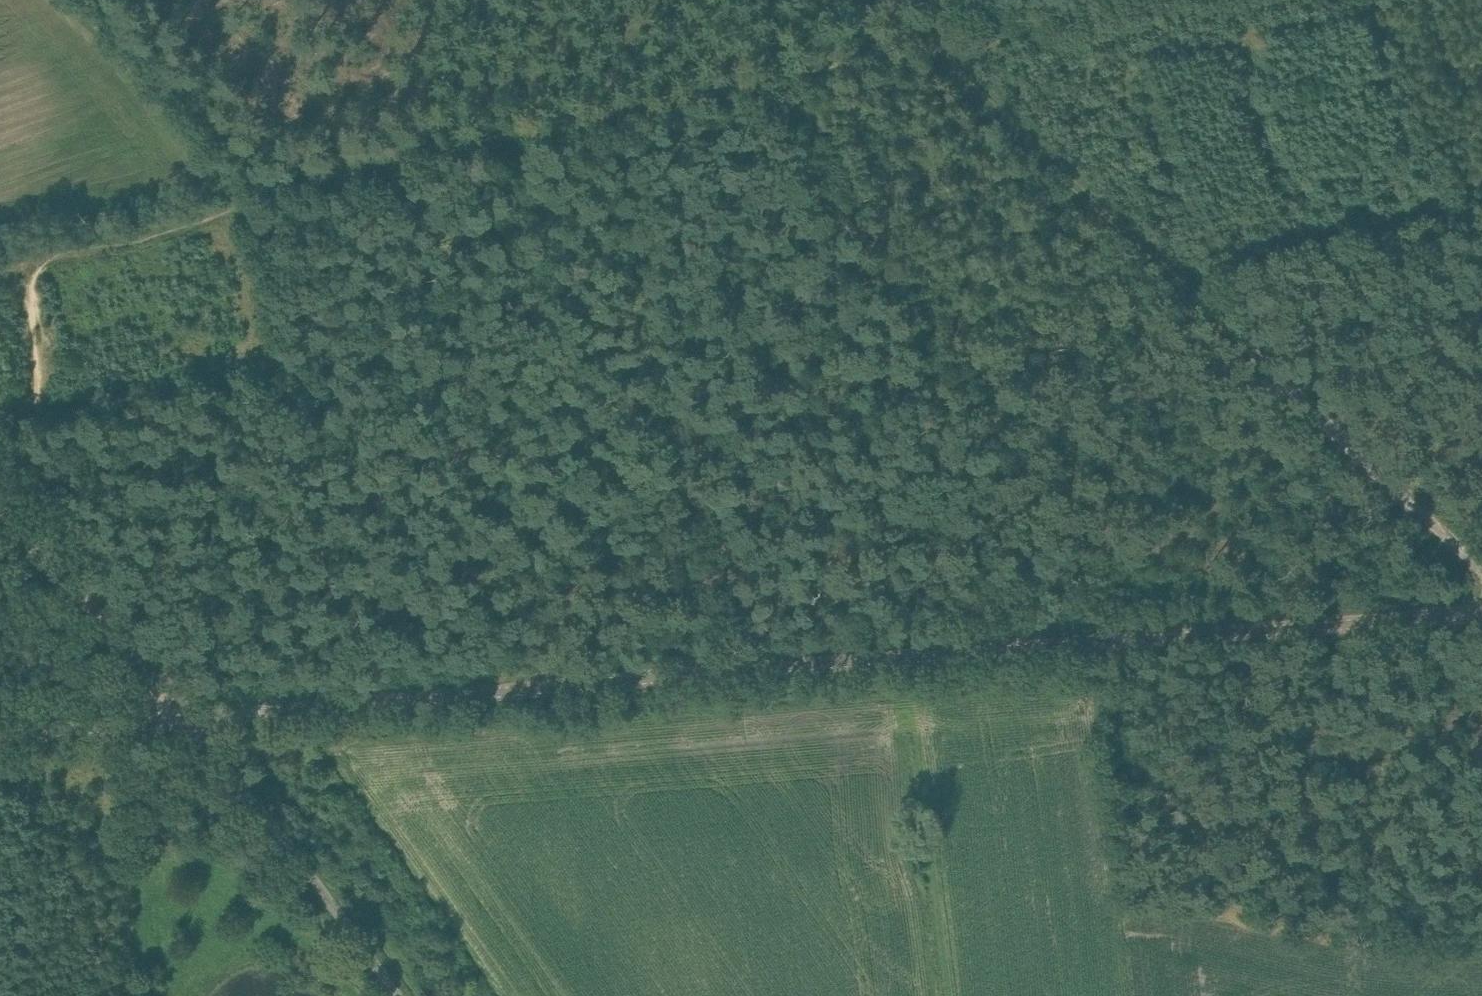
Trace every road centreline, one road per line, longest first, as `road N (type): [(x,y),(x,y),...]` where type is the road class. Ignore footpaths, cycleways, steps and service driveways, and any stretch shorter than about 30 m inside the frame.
road 1 (unclassified): [(0,736),(1481,613)]
road 2 (track): [(1149,0),(925,40),(498,163),(434,161),(251,197),(0,263)]
road 3 (track): [(884,0),(1481,578)]
road 4 (track): [(185,719),(0,508)]

